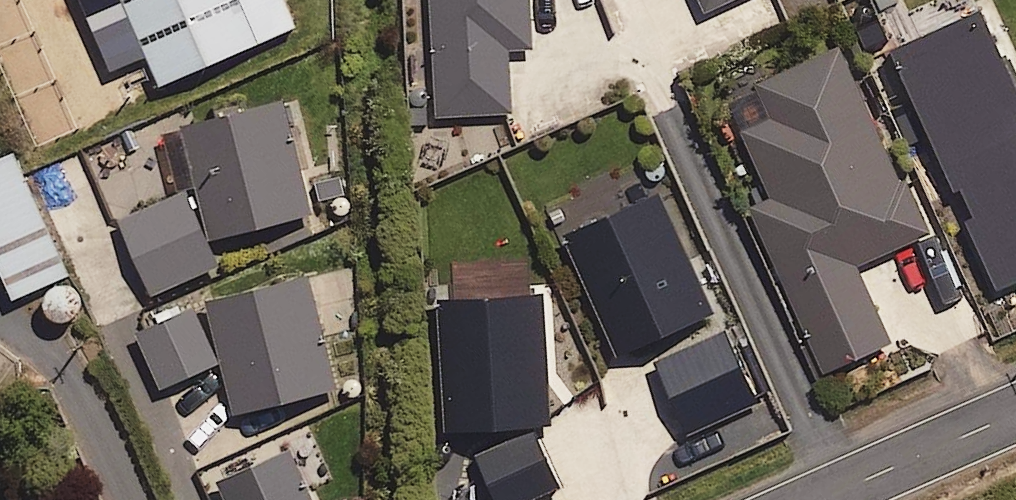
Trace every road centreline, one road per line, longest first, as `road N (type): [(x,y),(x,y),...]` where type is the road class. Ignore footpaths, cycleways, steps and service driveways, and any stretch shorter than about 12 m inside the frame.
road 1 (residential): [(667,111),(842,491)]
road 2 (tertiary): [(842,491),(1015,413)]

